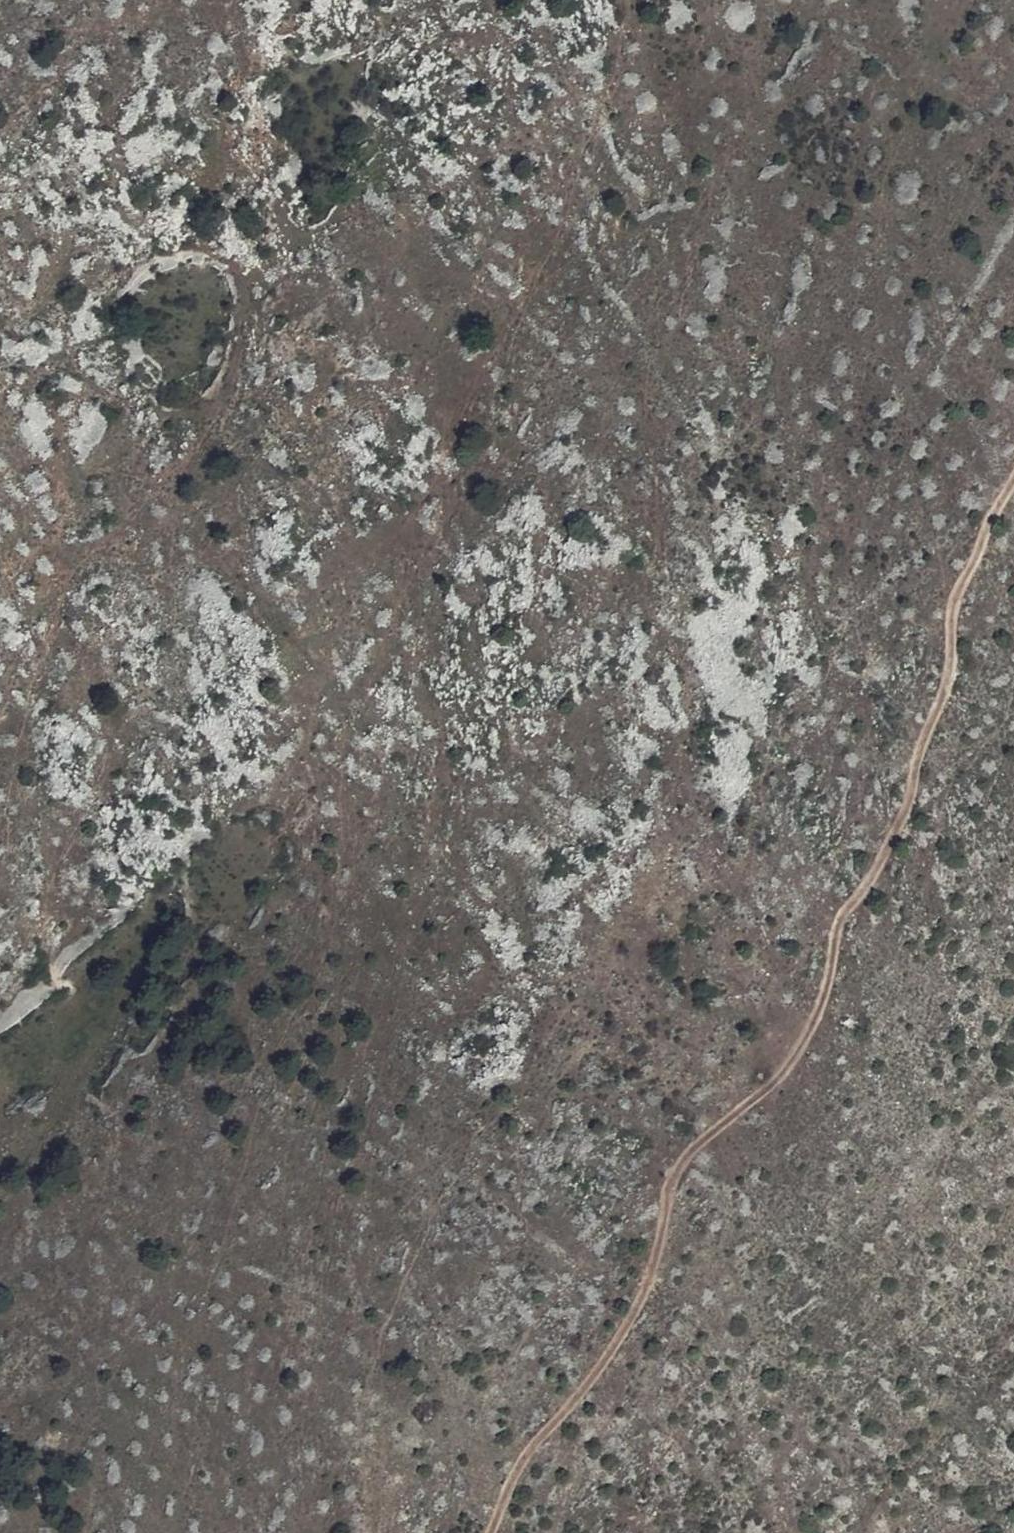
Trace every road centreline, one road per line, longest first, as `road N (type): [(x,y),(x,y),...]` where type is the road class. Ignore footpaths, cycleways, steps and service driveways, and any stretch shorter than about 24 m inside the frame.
road 1 (track): [(484,1532),(520,1452),(624,1329),(669,1220),(671,1183),(775,1081),(832,976)]
road 2 (track): [(1013,475),(968,555),(951,681),(904,821),(840,918),(832,976)]

